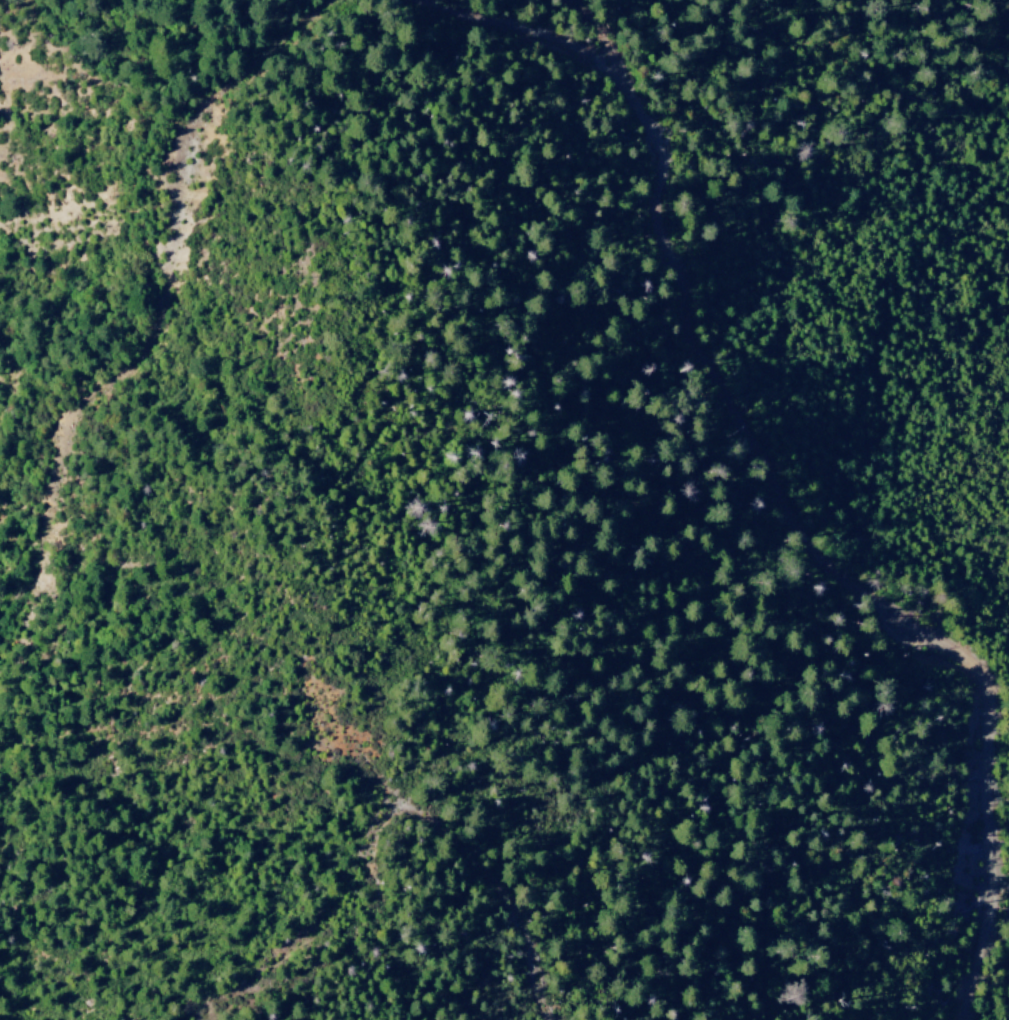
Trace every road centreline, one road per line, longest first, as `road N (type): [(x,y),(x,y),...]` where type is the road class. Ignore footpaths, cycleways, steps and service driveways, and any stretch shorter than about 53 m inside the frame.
road 1 (track): [(965,1019),(990,877),(979,683),(966,665),(838,580),(799,531),(692,343),(655,142),(614,79),(562,48),(414,0)]
road 2 (track): [(252,0),(206,116),(158,326),(133,370),(85,418),(56,463),(31,579),(0,638)]

